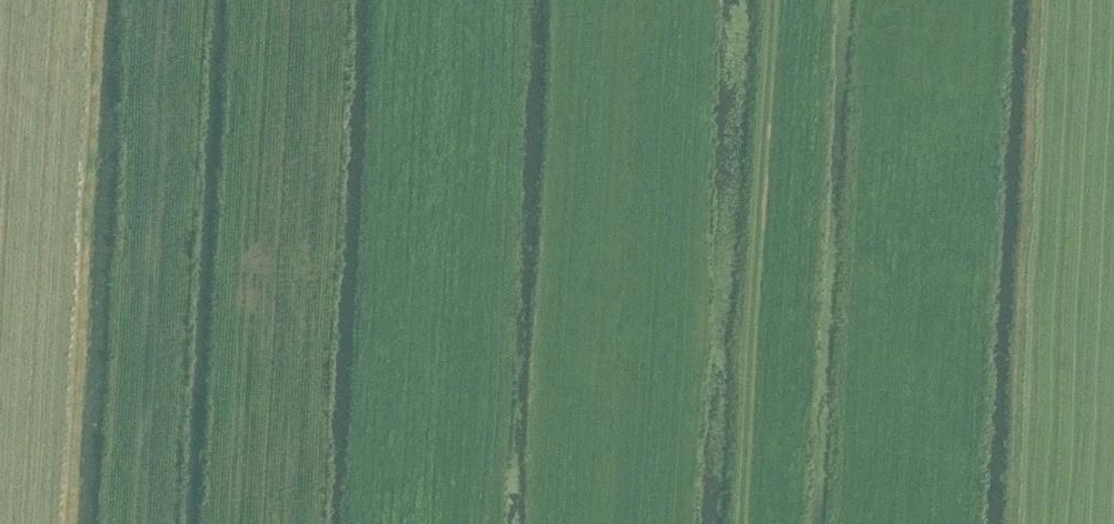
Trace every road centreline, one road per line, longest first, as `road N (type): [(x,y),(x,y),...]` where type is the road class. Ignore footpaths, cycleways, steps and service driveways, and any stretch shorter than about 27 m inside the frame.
road 1 (track): [(737,523),(770,0)]

